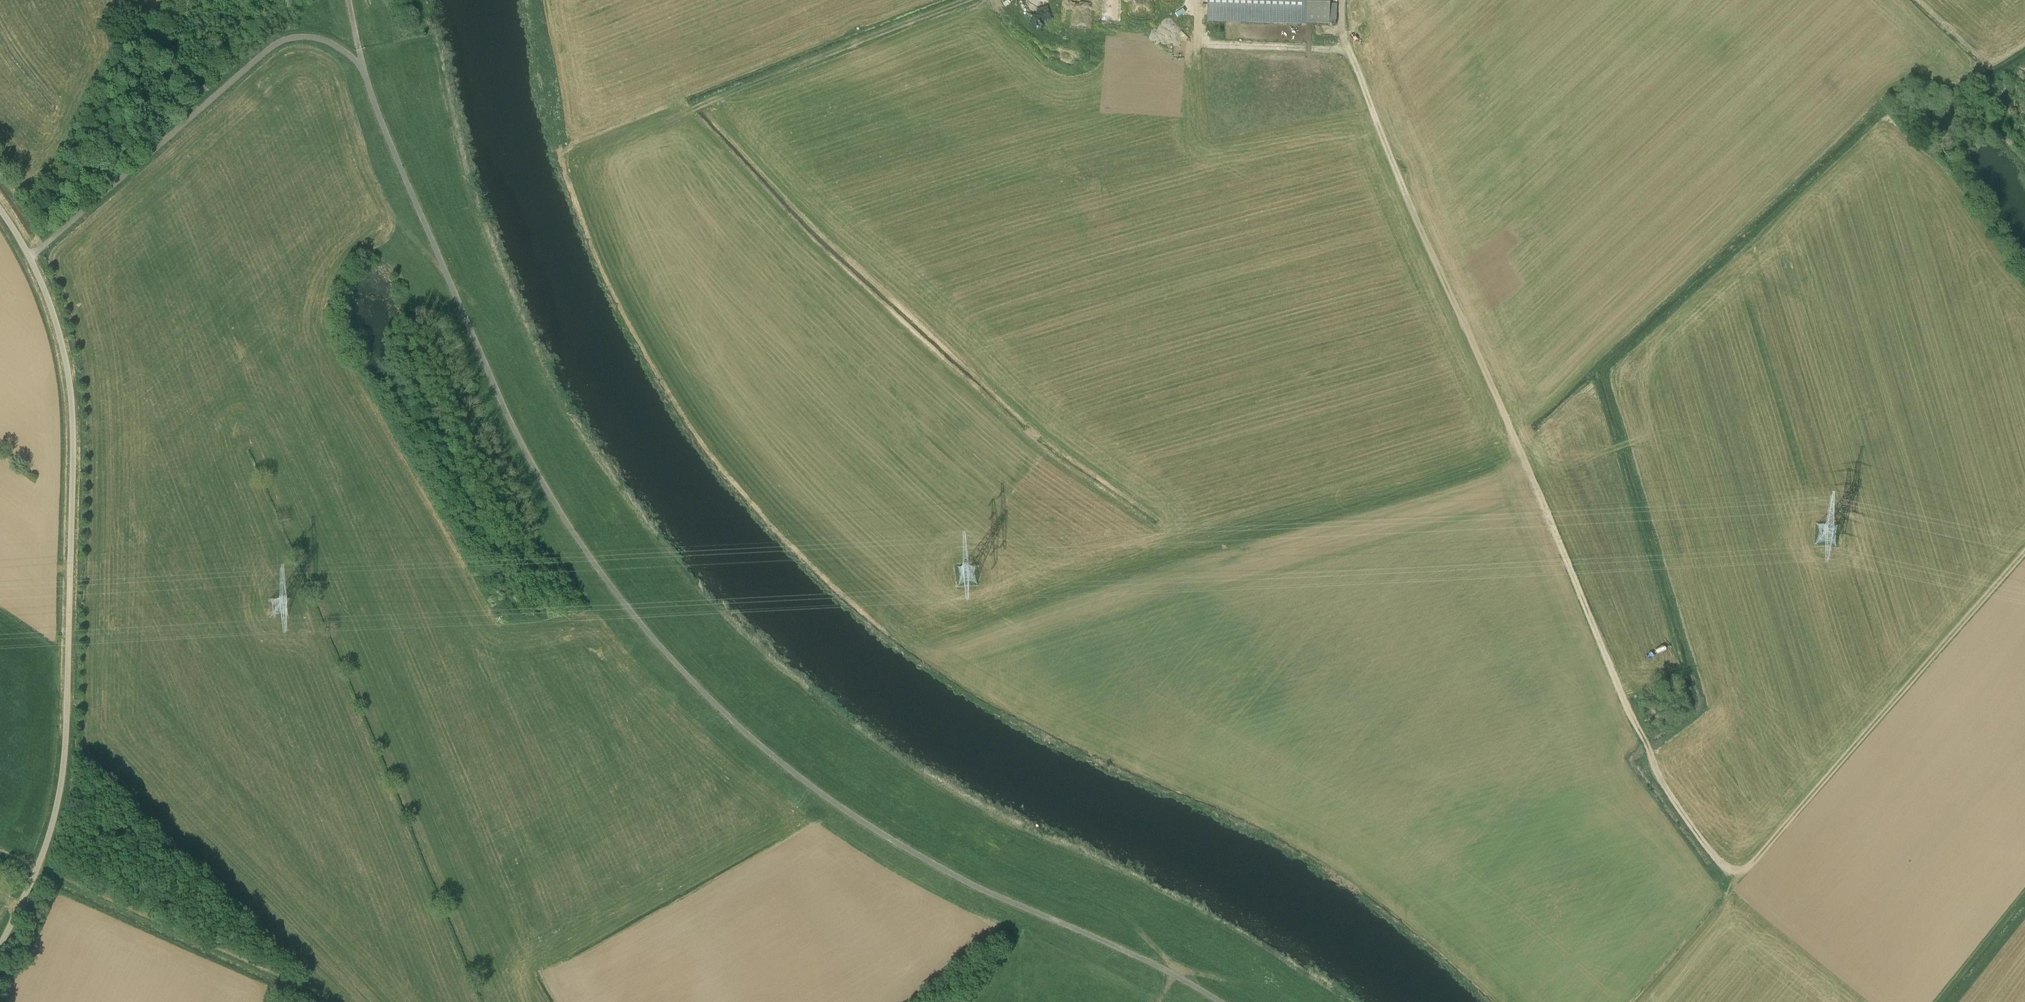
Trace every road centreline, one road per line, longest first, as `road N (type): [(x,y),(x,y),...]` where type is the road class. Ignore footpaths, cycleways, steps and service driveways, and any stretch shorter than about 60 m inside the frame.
road 1 (track): [(1341,0),(1351,63),(1643,753)]
road 2 (unclassified): [(0,946),(60,798),(74,479),(63,339),(30,257),(0,211)]
road 3 (track): [(2024,554),(1730,890)]

